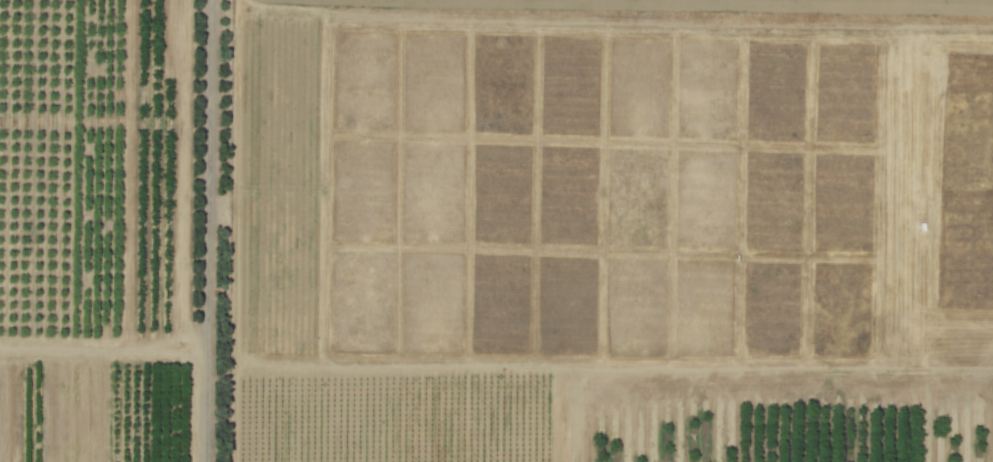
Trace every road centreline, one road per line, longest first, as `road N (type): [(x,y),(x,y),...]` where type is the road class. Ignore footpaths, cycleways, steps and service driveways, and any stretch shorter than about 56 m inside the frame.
road 1 (track): [(211,0),(203,461)]
road 2 (track): [(232,461),(234,0)]
road 3 (track): [(569,365),(992,365)]
road 4 (track): [(232,361),(569,365)]
road 5 (track): [(0,349),(204,352)]

